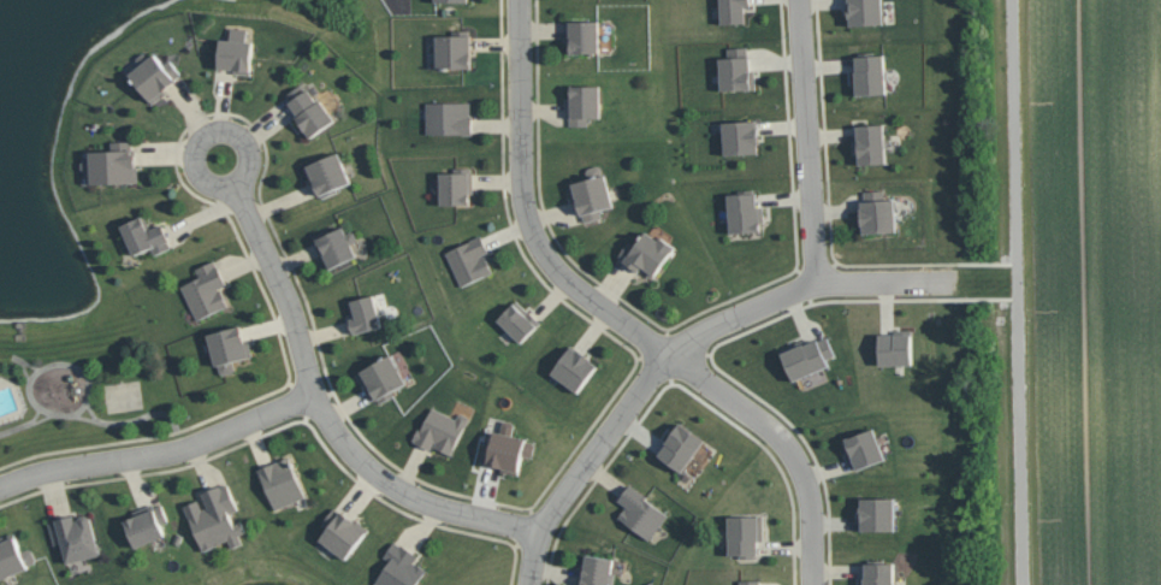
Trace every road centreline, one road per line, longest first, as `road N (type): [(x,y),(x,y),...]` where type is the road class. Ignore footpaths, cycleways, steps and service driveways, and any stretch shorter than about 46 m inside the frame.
road 1 (residential): [(232,179),(215,182),(197,171),(195,149),(203,138),(224,134),(239,144),(244,160),(232,179),(334,436),(390,488),(529,534)]
road 2 (residential): [(519,0),(523,195),(532,238),(568,279),(669,351)]
road 3 (residential): [(739,313),(669,351),(529,534),(523,584)]
road 4 (residential): [(0,487),(186,448),(310,389)]
road 5 (residential): [(669,351),(759,419),(798,460),(813,520),(816,584)]
road 6 (residential): [(817,285),(800,0)]
road 7 (residential): [(739,313),(817,285),(960,279)]

